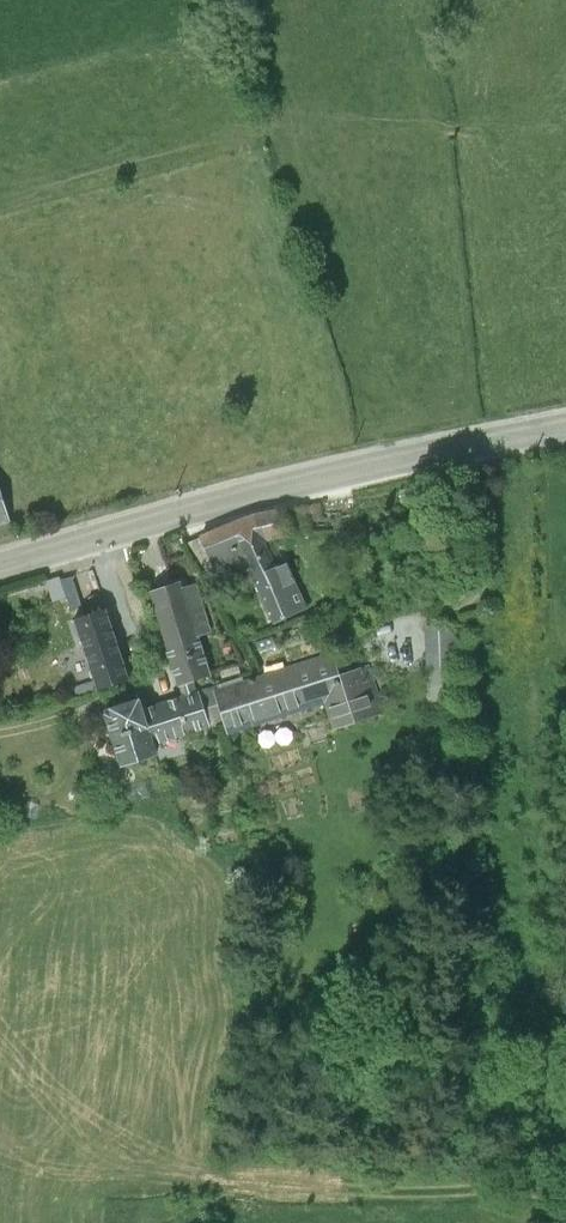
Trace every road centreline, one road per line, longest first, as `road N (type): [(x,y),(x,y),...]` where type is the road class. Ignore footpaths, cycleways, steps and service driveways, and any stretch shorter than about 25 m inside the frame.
road 1 (tertiary): [(0,565),(230,496),(565,428)]

